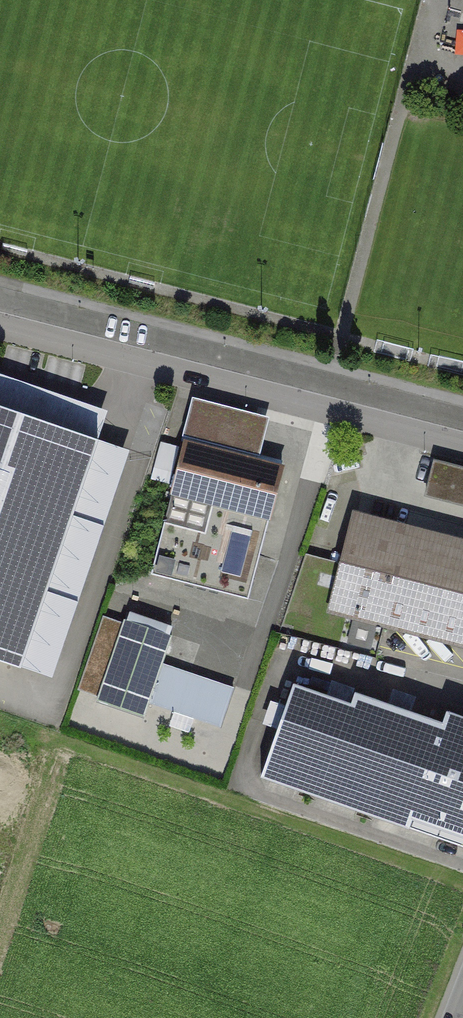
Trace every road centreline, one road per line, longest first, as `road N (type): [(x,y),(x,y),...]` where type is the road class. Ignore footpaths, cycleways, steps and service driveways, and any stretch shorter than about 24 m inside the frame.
road 1 (residential): [(0,326),(462,446)]

